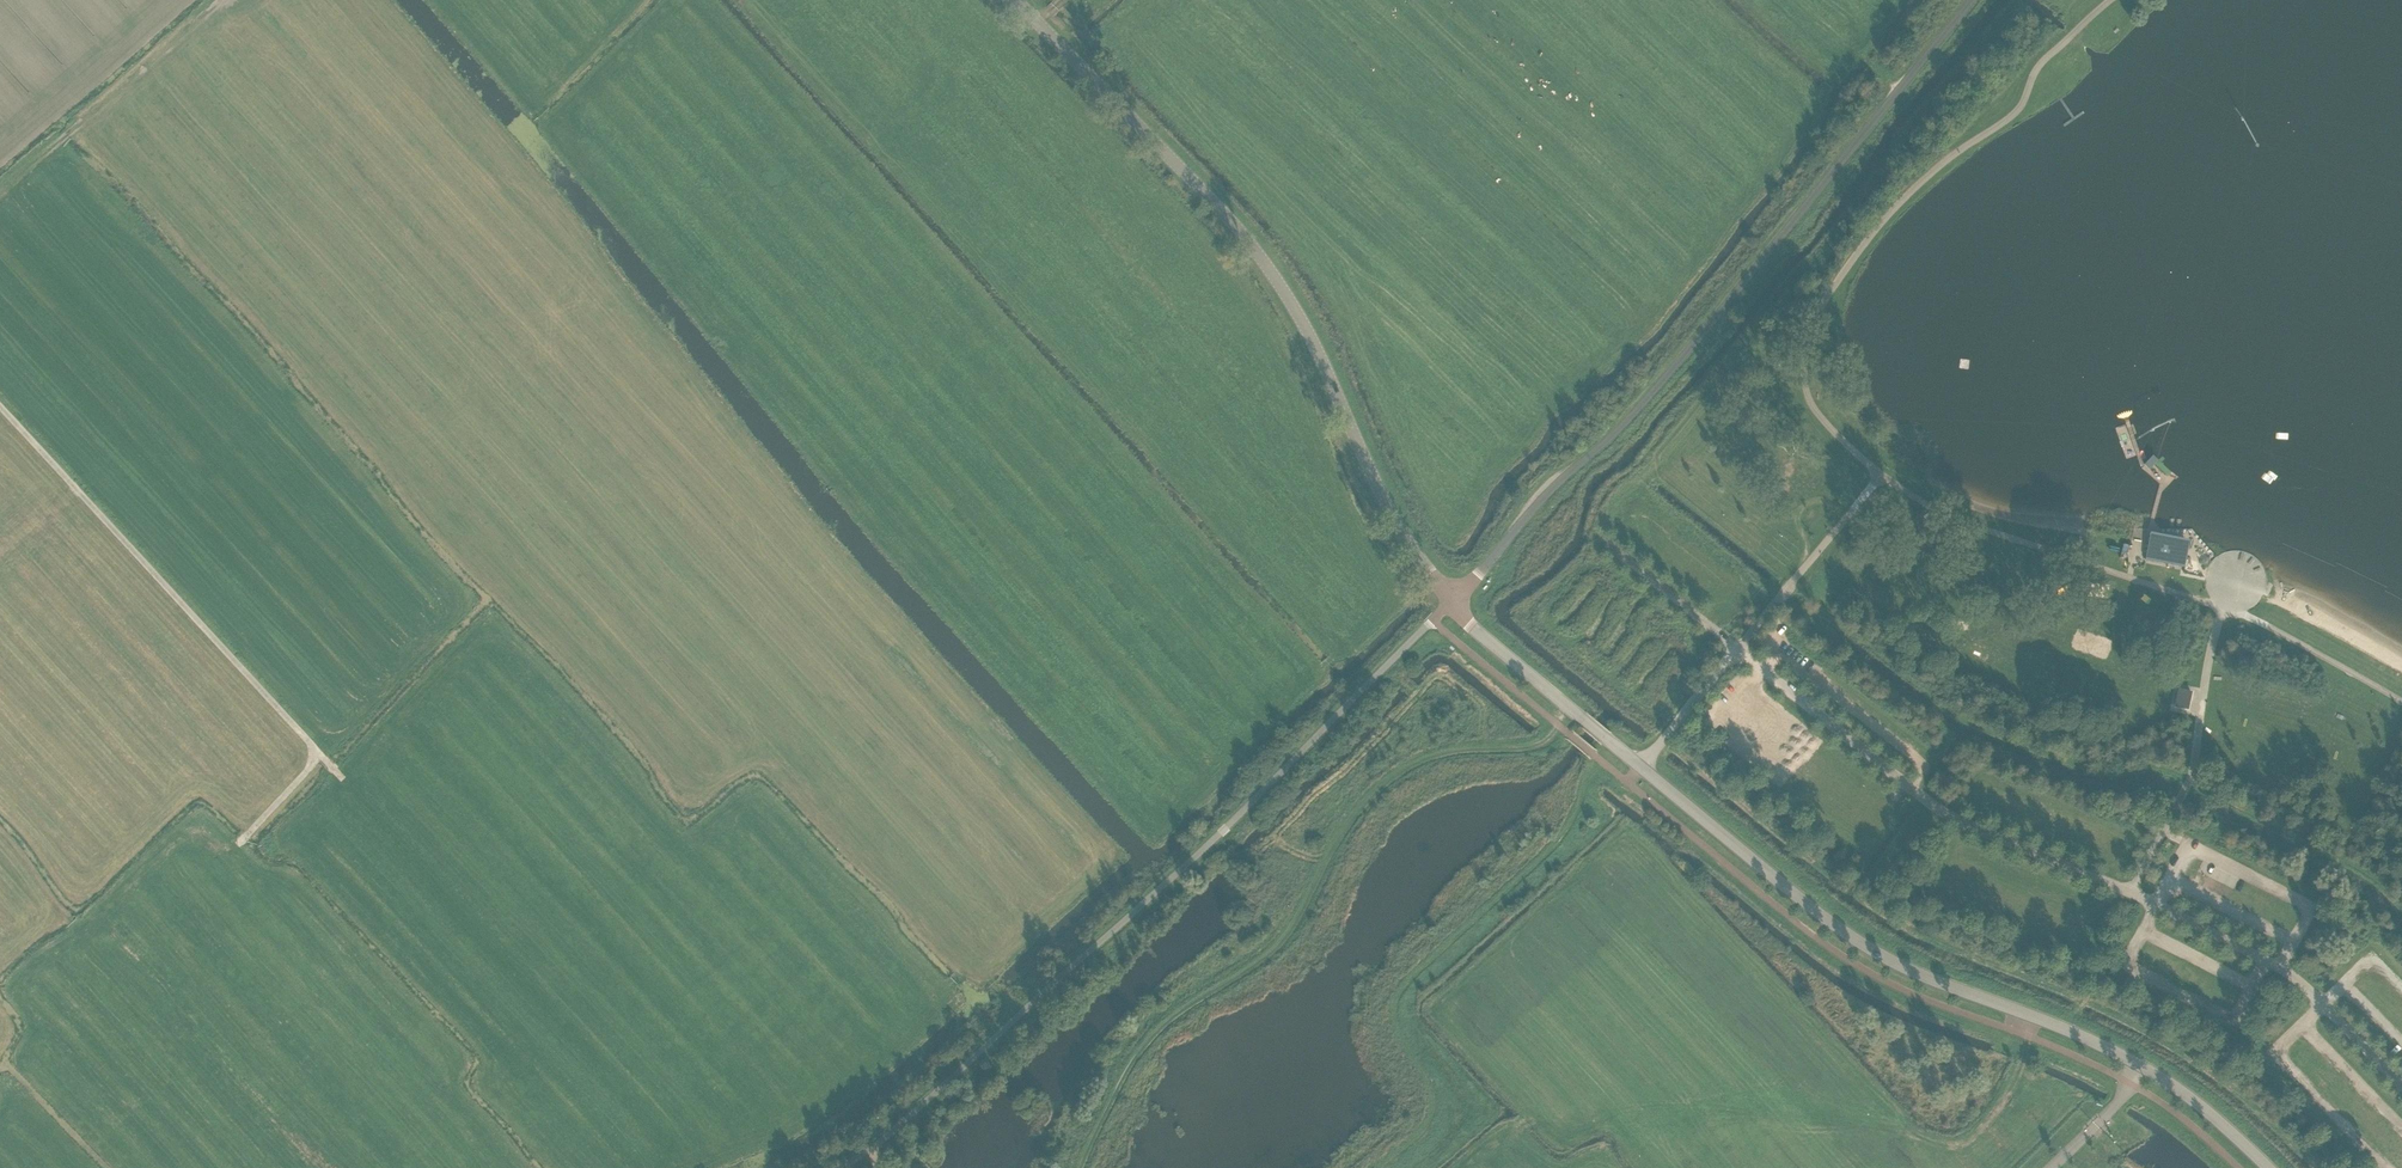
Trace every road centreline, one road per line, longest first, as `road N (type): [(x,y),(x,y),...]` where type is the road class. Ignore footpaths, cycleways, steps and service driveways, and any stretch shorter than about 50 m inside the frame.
road 1 (unclassified): [(1977,0),(1636,410),(1545,496),(1453,605)]
road 2 (unclassified): [(1453,605),(1397,522),(1285,289),(1201,191),(1013,0)]
road 3 (unclassified): [(1643,768),(1879,957),(2077,1032),(2143,1067)]
road 4 (track): [(0,405),(314,750),(239,844)]
road 5 (track): [(1763,674),(1727,720),(1882,837),(1932,766),(1781,650)]
road 6 (track): [(1709,631),(1736,597),(1627,513),(1566,583),(1677,670)]
road 7 (unclassified): [(1643,768),(1453,605)]
road 8 (track): [(1735,652),(1601,539)]
road 9 (unclassified): [(2143,1067),(2267,1167)]
road 10 (residential): [(2143,1067),(2135,1085),(2051,1167)]

